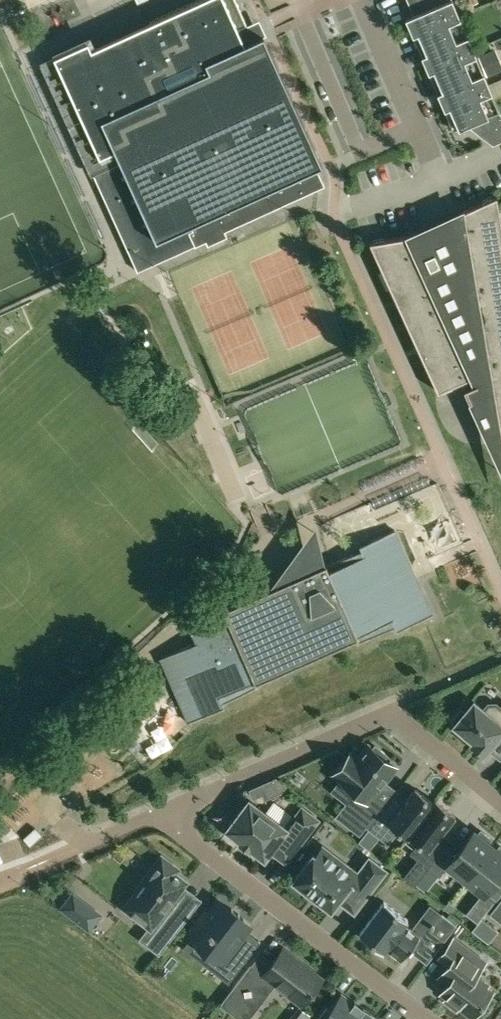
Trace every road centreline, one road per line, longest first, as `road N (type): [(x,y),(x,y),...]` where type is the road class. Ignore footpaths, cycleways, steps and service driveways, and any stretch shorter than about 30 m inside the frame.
road 1 (residential): [(500,803),(389,718),(165,813)]
road 2 (residential): [(426,1018),(165,813)]
road 3 (residential): [(439,180),(360,0)]
road 4 (residential): [(165,813),(48,866)]

